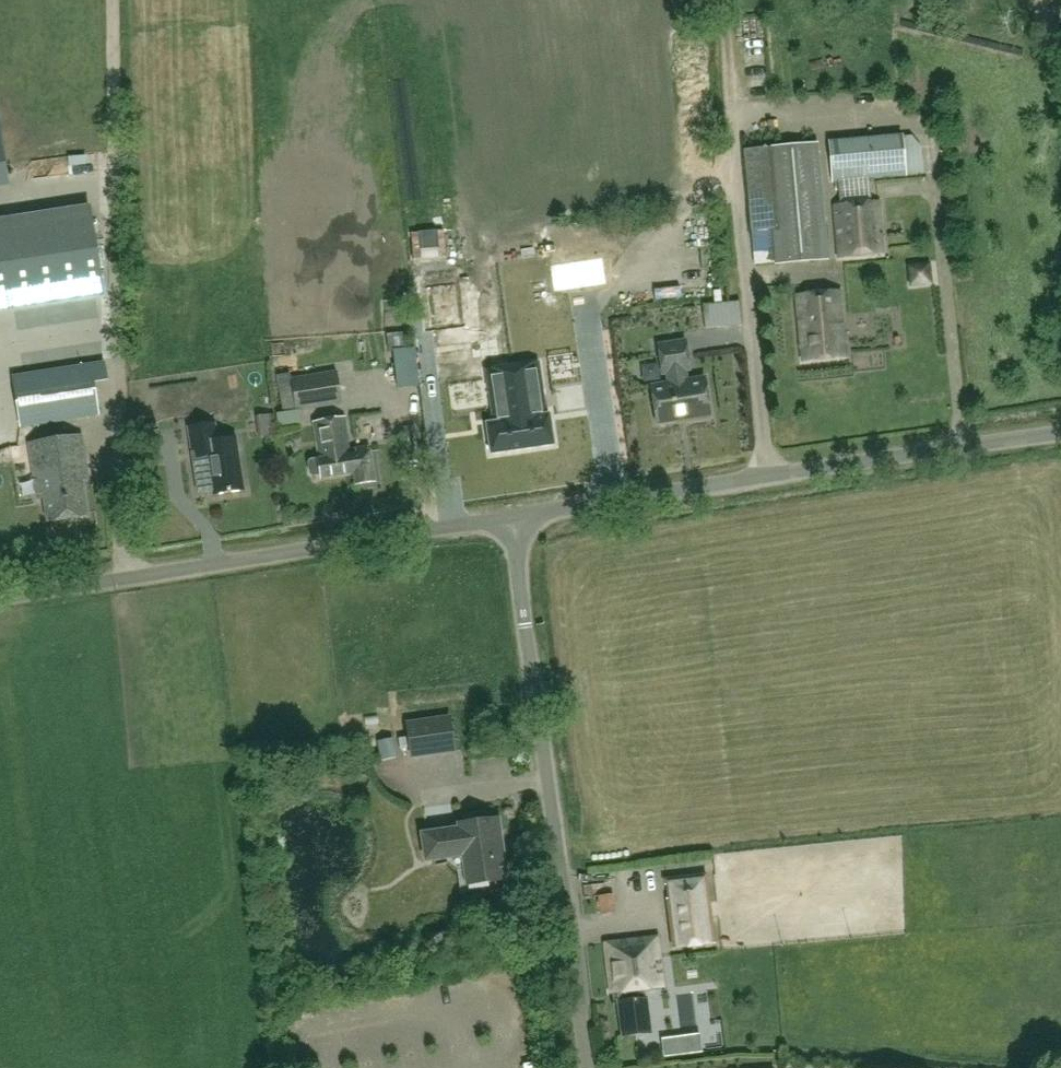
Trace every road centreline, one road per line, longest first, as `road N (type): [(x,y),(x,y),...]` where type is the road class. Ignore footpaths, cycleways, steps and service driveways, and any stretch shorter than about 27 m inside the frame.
road 1 (unclassified): [(588,1067),(512,517)]
road 2 (unclassified): [(512,517),(1060,433)]
road 3 (unclassified): [(0,596),(512,517)]

